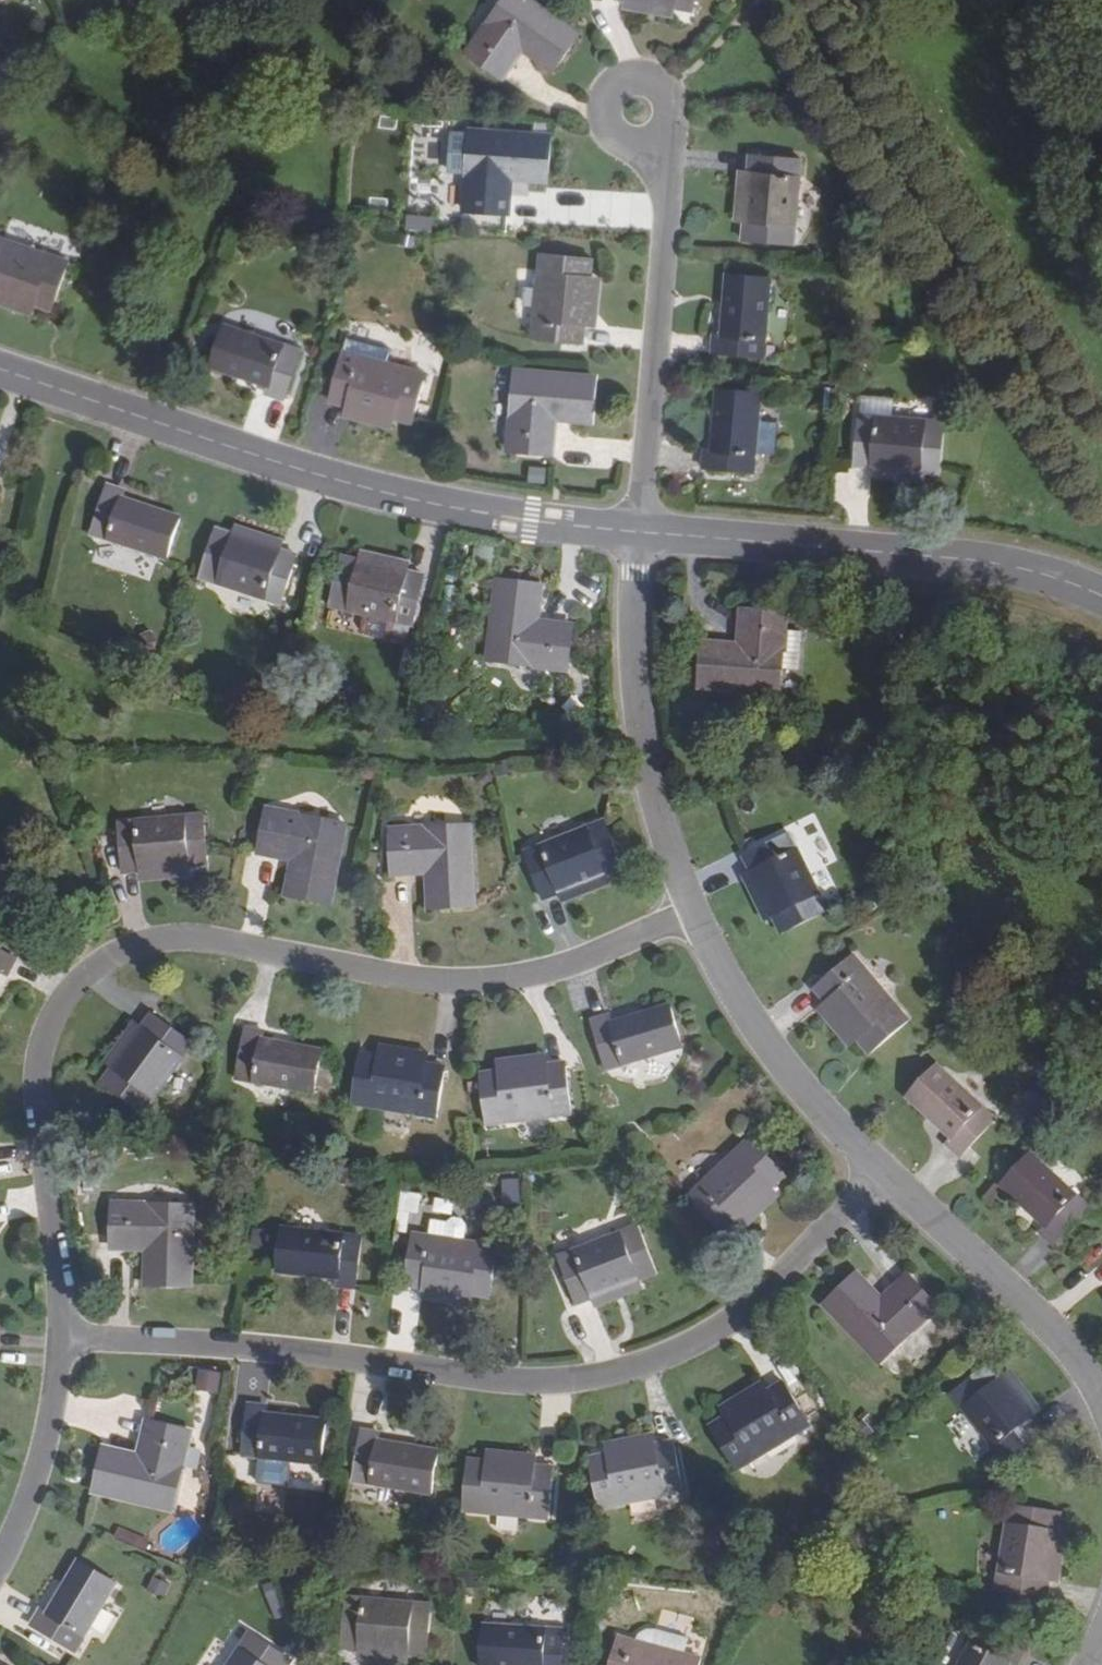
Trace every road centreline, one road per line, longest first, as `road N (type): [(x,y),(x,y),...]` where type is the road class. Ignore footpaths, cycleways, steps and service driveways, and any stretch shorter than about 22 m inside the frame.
road 1 (residential): [(685,916),(523,981),(433,985),(199,942),(139,948),(90,967),(51,1012),(33,1077),(56,1348)]
road 2 (residential): [(56,1348),(568,1384),(646,1365),(741,1318),(881,1196)]
road 3 (track): [(0,618),(25,578),(84,404),(208,162),(332,0)]
road 4 (residential): [(632,534),(369,496),(0,374)]
road 5 (track): [(0,688),(303,736),(497,750),(643,739)]
road 6 (residential): [(1101,600),(1046,576),(965,561),(632,534)]
road 7 (unclassified): [(632,534),(664,183),(635,111)]
road 8 (residential): [(632,534),(646,780),(685,916)]
road 9 (residential): [(685,916),(738,1010),(881,1196)]
road 10 (residential): [(881,1196),(1031,1322),(1101,1404)]
road 11 (residential): [(56,1348),(44,1452),(0,1556)]

